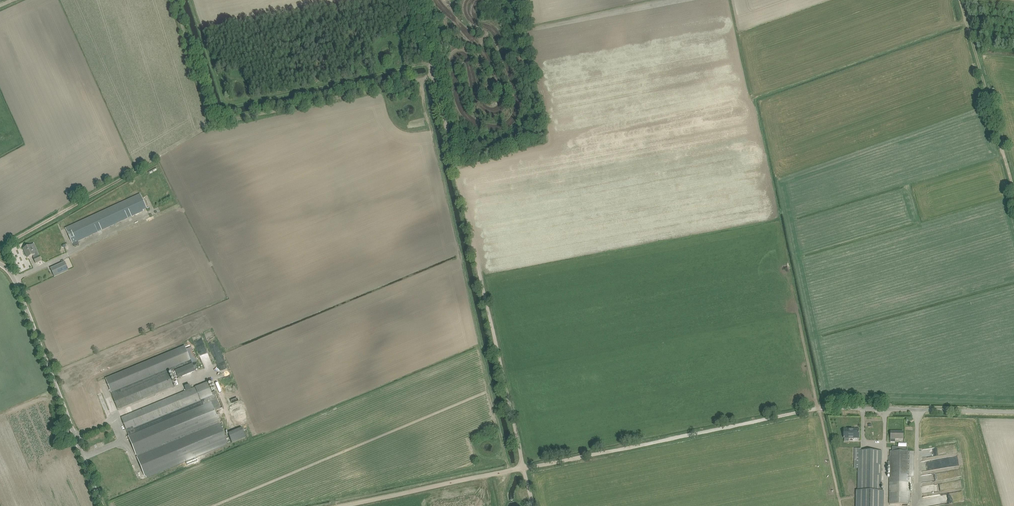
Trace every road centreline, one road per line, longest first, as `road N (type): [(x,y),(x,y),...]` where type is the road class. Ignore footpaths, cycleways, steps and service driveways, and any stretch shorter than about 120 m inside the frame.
road 1 (track): [(523,468),(416,0)]
road 2 (track): [(523,468),(817,408),(840,505)]
road 3 (track): [(191,0),(225,106),(431,62)]
road 4 (unclassified): [(102,505),(14,279),(0,264)]
road 5 (track): [(0,249),(215,124)]
road 6 (track): [(215,124),(434,77)]
road 7 (track): [(1013,193),(961,0)]
road 8 (unclassified): [(1013,410),(817,408)]
road 9 (track): [(340,505),(523,468)]
road 10 (track): [(175,0),(215,124)]

